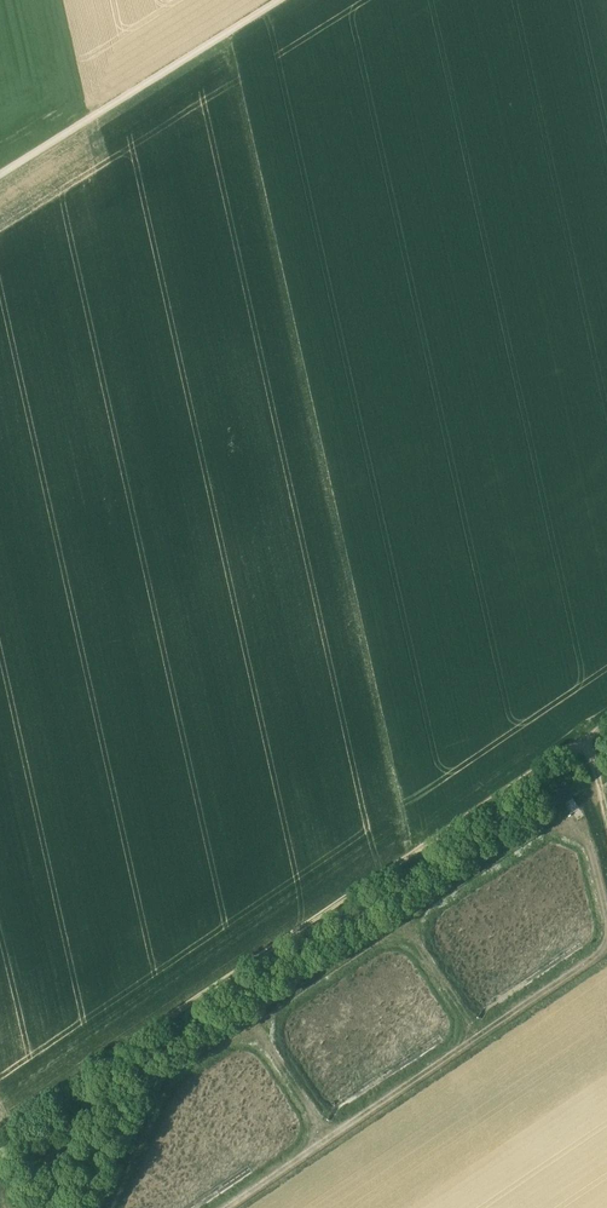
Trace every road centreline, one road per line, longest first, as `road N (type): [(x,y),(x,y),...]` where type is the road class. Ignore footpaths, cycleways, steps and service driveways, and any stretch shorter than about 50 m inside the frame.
road 1 (track): [(606,724),(146,1040),(105,1083),(38,1207)]
road 2 (track): [(0,177),(287,0)]

